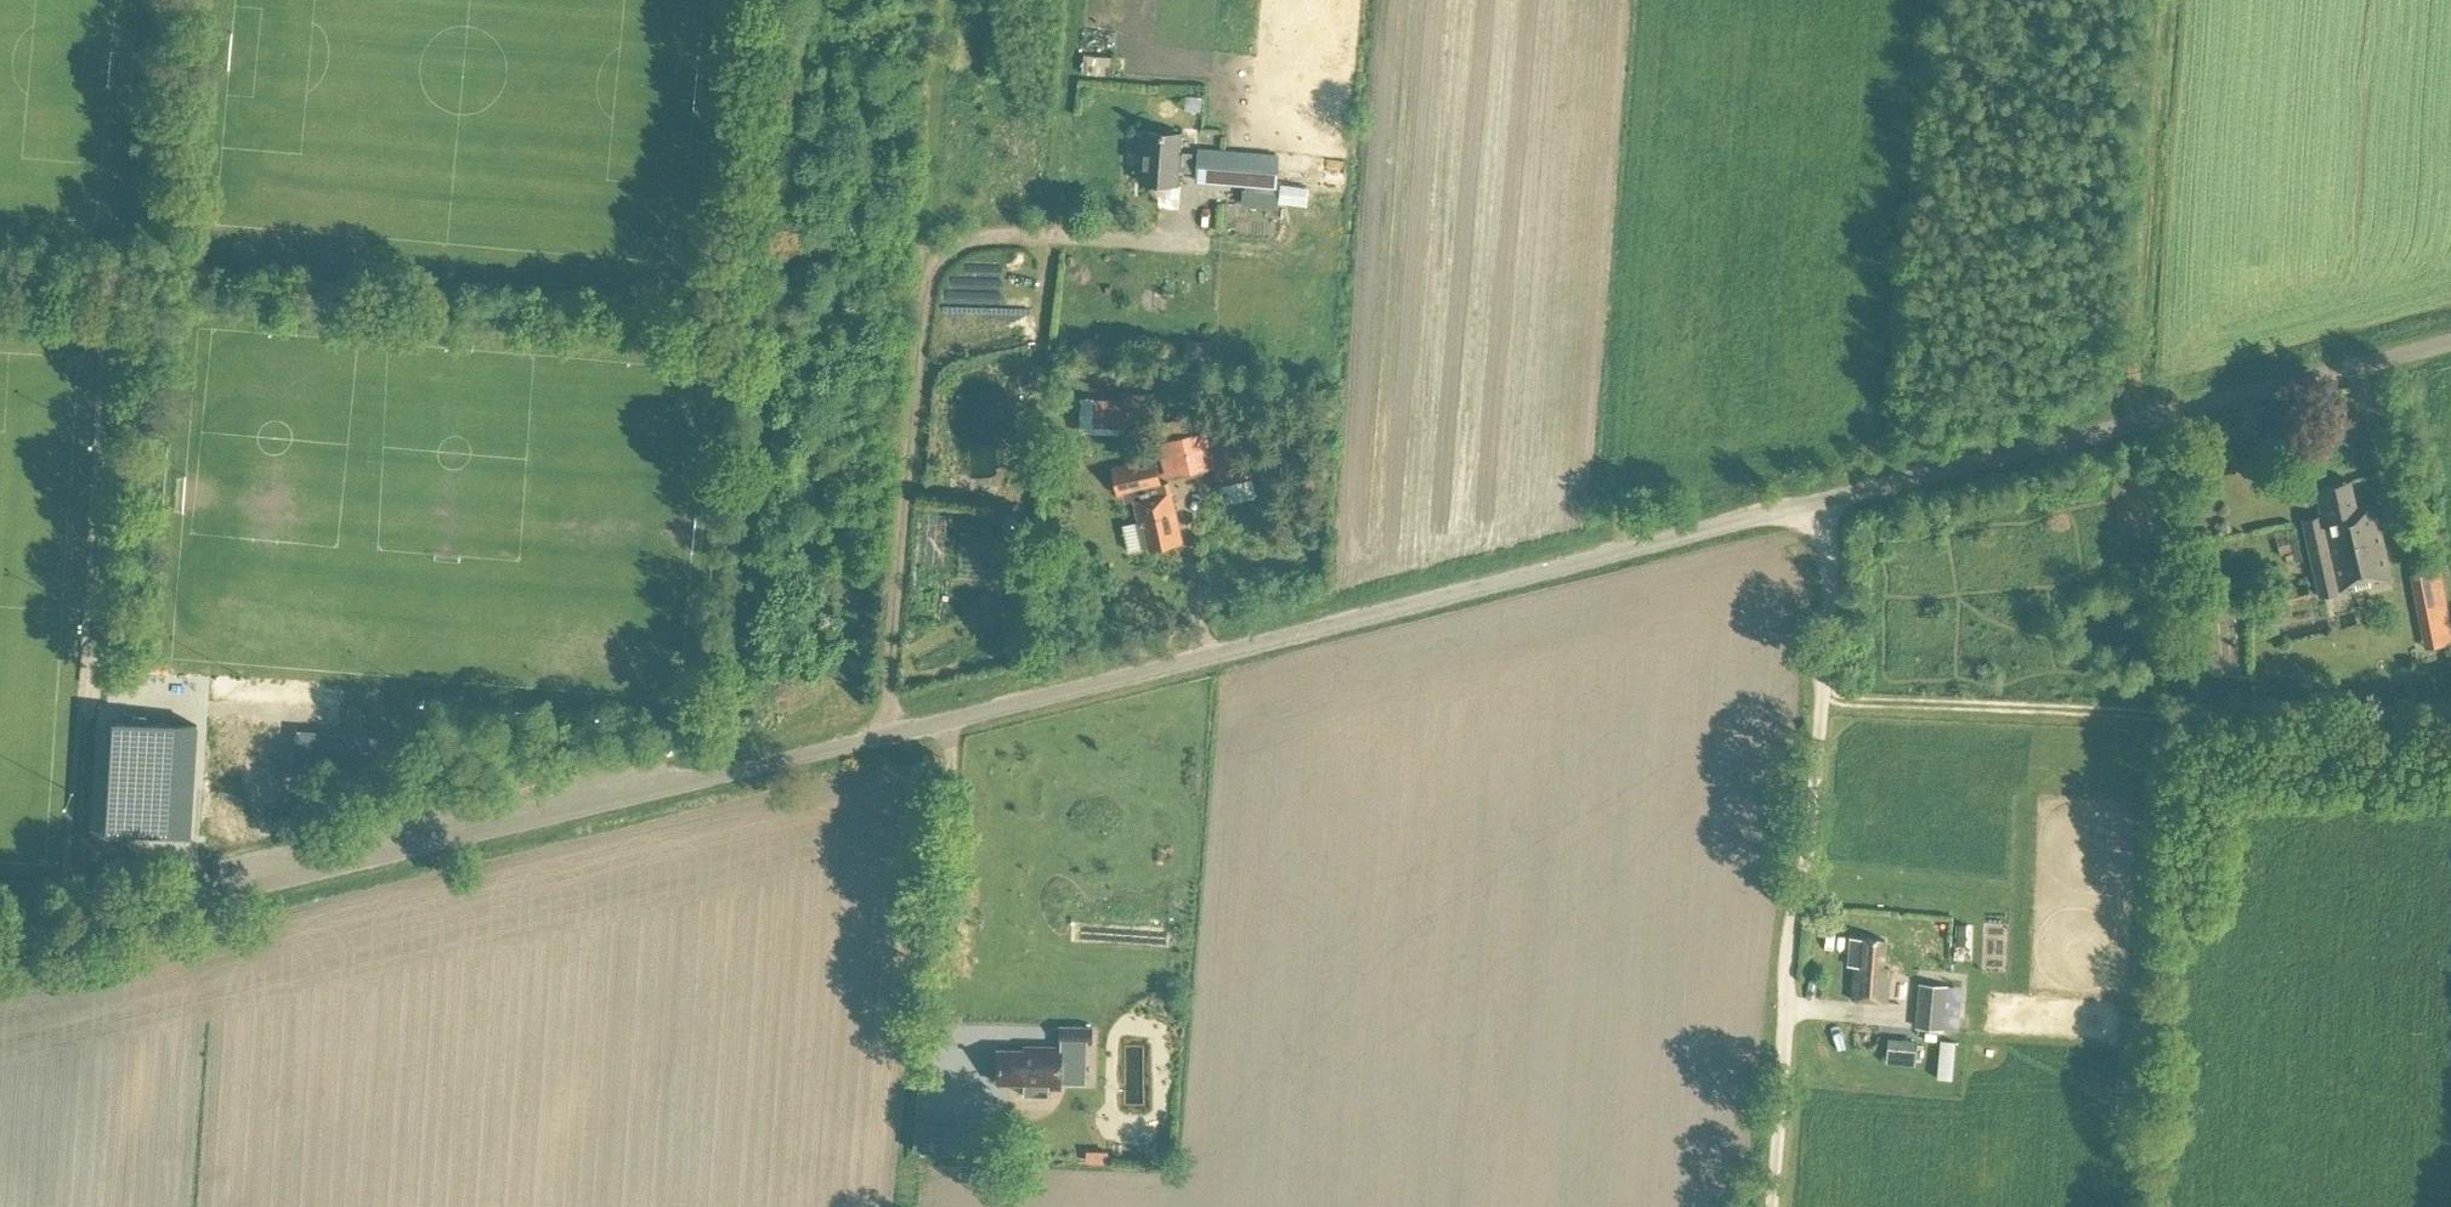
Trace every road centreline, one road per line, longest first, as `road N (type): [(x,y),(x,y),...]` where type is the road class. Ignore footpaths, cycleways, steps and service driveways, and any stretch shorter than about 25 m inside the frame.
road 1 (unclassified): [(0,945),(1017,703),(2450,342)]
road 2 (track): [(2450,720),(1821,700)]
road 3 (track): [(1769,1206),(1821,700)]
road 4 (track): [(1821,700),(1830,595),(1820,503)]

